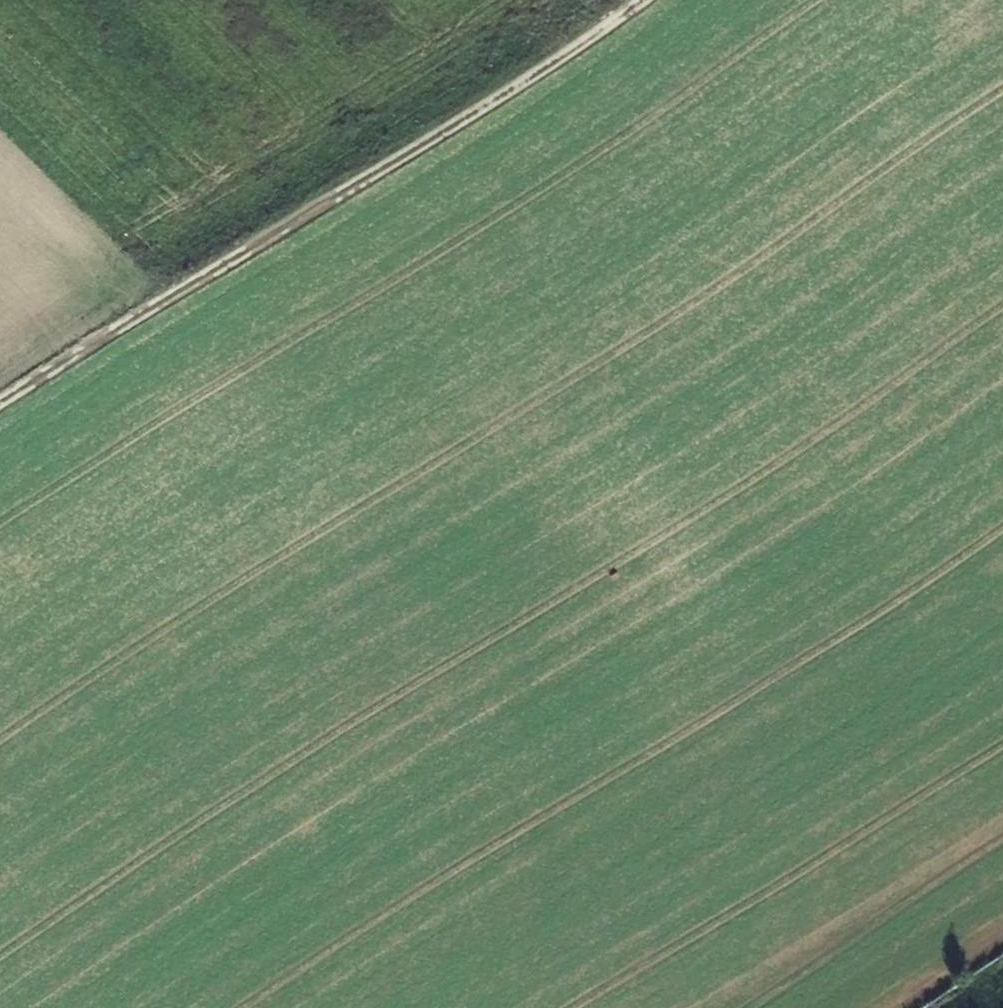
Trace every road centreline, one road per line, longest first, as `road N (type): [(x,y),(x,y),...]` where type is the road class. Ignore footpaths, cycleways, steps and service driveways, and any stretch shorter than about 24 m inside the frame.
road 1 (track): [(630,0),(0,407)]

